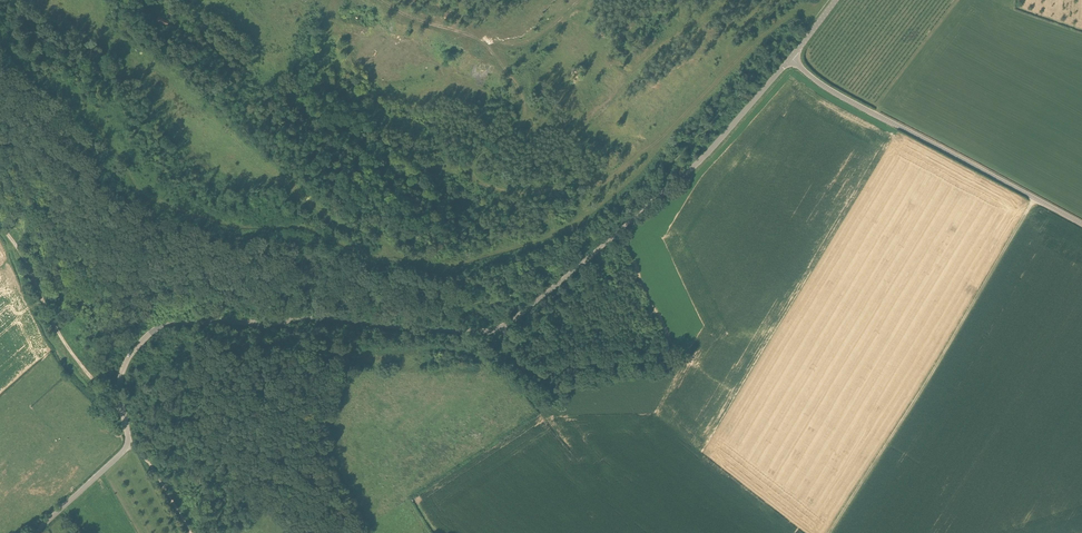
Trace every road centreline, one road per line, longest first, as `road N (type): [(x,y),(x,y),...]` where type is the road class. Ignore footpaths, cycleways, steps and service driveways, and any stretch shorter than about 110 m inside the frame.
road 1 (tertiary): [(36,532),(125,450),(121,377),(158,328),(314,318),(497,329),(696,164),(791,58)]
road 2 (track): [(820,0),(773,27),(610,180),(526,193),(468,177),(482,153),(524,114),(498,58),(480,39),(379,0)]
road 3 (track): [(1034,198),(829,532)]
road 4 (tertiary): [(1081,224),(834,93),(791,58)]
road 5 (track): [(120,400),(108,398),(60,336),(0,226)]
road 6 (track): [(542,377),(629,359),(665,360)]

